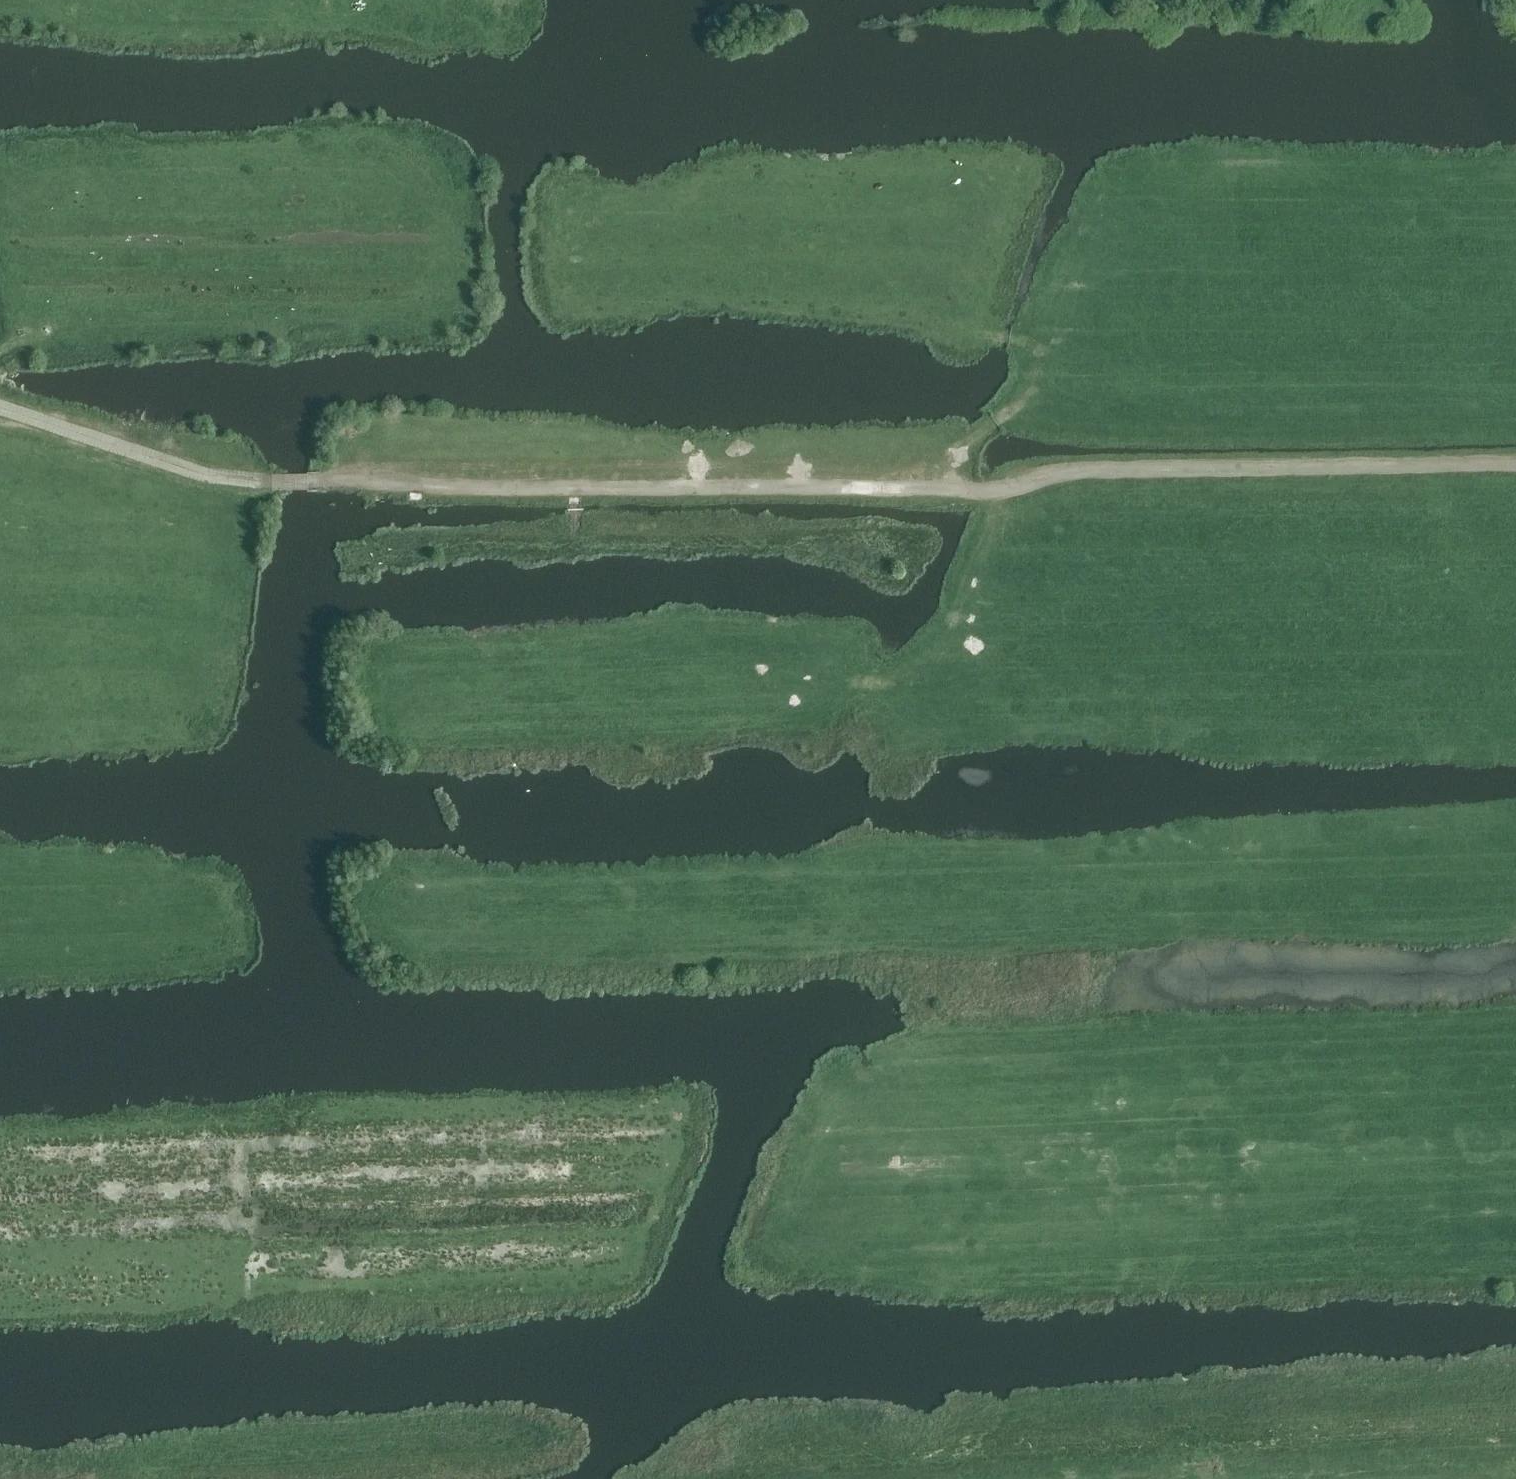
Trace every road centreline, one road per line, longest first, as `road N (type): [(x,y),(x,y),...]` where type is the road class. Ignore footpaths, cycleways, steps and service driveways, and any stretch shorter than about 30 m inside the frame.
road 1 (track): [(0,410),(252,481),(990,493),(1092,471),(1515,467)]

